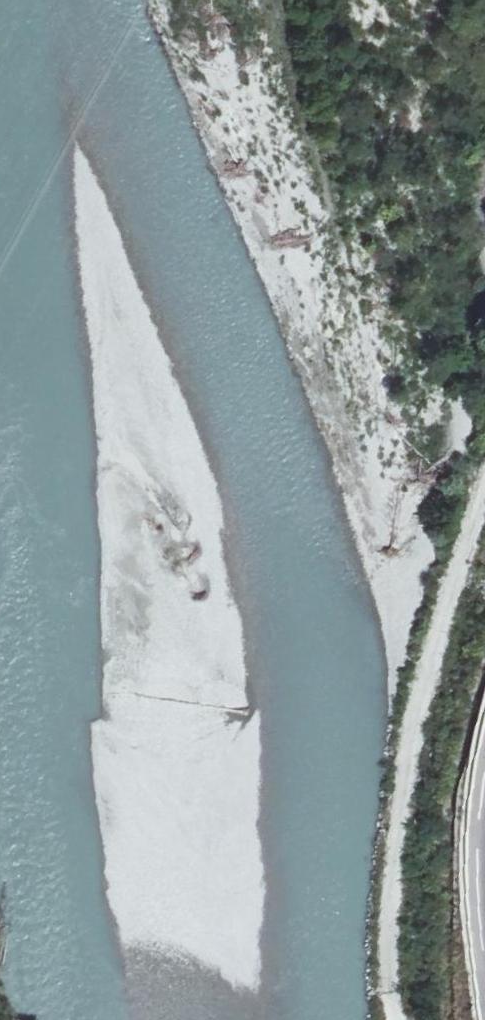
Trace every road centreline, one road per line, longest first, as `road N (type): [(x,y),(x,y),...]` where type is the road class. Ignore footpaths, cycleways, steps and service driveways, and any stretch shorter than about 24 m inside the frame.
road 1 (track): [(400,1019),(392,999),(399,797),(468,510),(484,474)]

